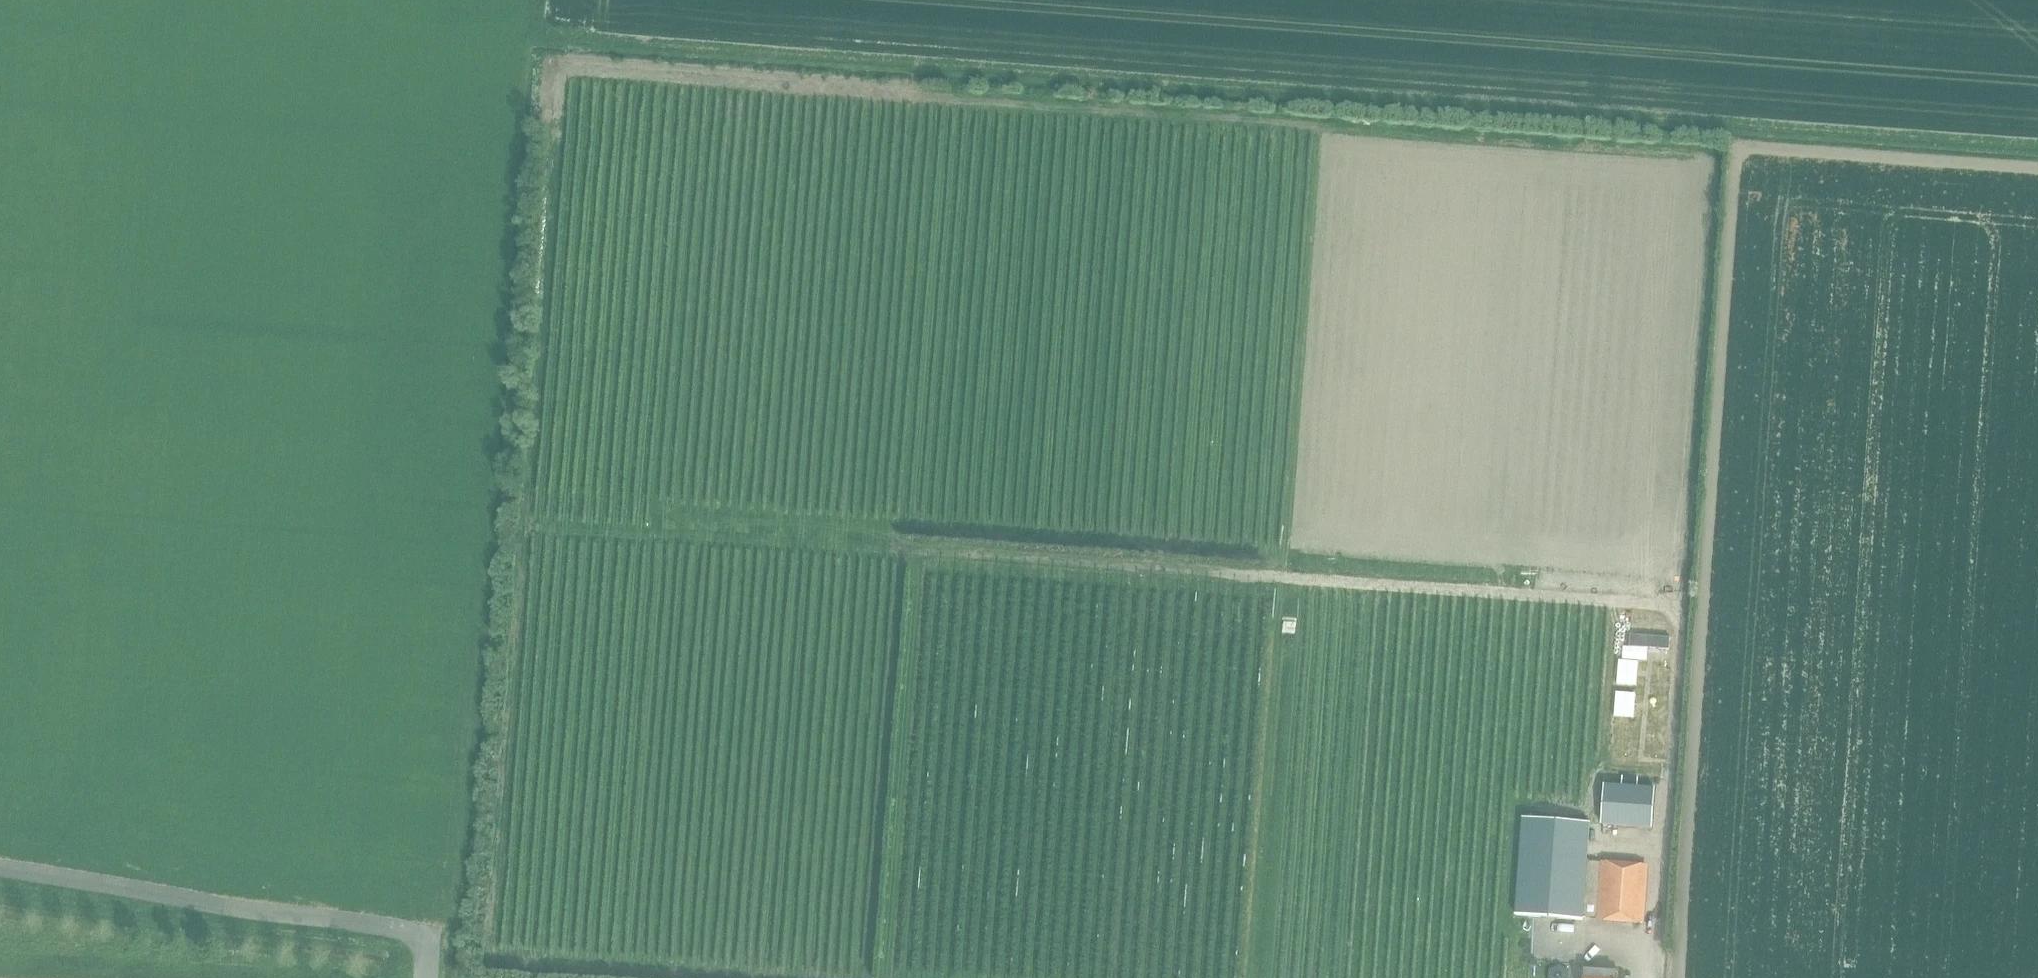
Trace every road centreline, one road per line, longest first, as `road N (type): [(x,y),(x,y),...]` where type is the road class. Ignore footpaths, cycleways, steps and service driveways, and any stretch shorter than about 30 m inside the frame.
road 1 (unclassified): [(429,977),(430,934),(0,869)]

